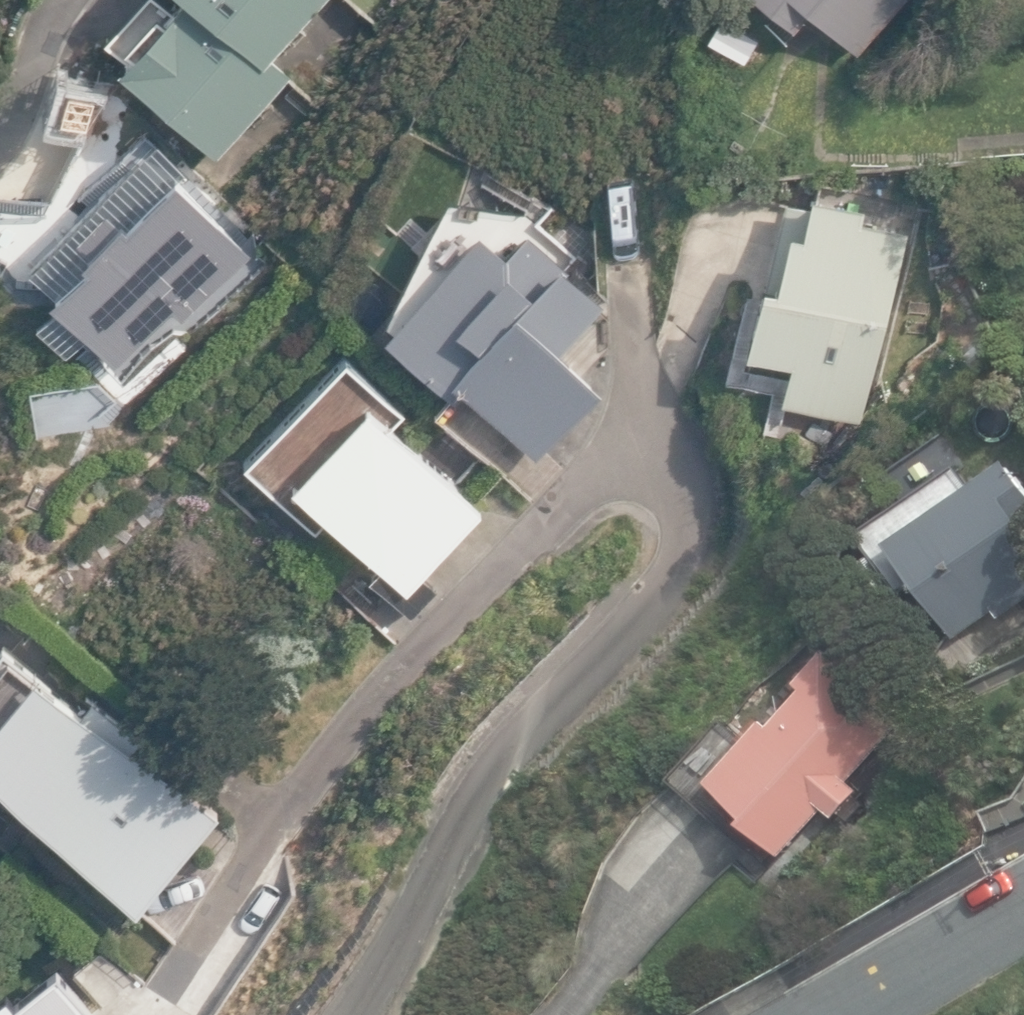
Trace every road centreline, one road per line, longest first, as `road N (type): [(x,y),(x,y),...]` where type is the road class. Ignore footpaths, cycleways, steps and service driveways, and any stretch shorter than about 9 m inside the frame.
road 1 (residential): [(190,951),(260,829),(504,567),(608,471),(655,466),(684,492),(692,519),(683,566),(480,773),(439,828),(344,1014)]
road 2 (residential): [(841,1014),(1023,908)]
road 3 (residential): [(62,0),(0,116)]

